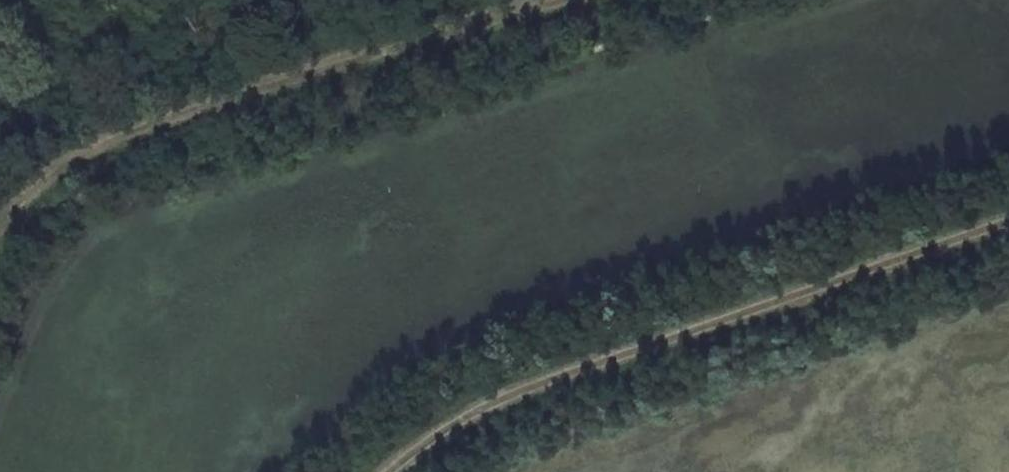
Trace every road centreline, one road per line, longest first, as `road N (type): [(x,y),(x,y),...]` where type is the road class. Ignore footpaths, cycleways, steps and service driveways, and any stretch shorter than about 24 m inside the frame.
road 1 (track): [(387,471),(515,394),(1008,221)]
road 2 (track): [(559,0),(134,127),(25,199),(0,235)]

